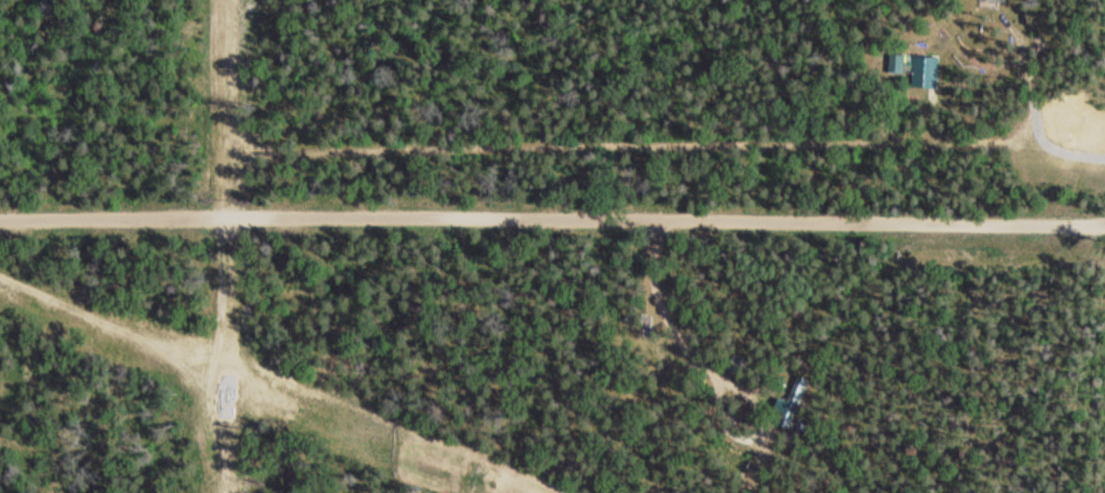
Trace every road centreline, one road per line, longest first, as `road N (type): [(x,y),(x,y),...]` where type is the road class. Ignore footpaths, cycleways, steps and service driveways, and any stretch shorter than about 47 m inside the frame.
road 1 (residential): [(0,223),(1104,224)]
road 2 (residential): [(221,492),(219,218)]
road 3 (track): [(0,273),(154,346),(217,395)]
road 4 (residential): [(225,0),(219,218)]

